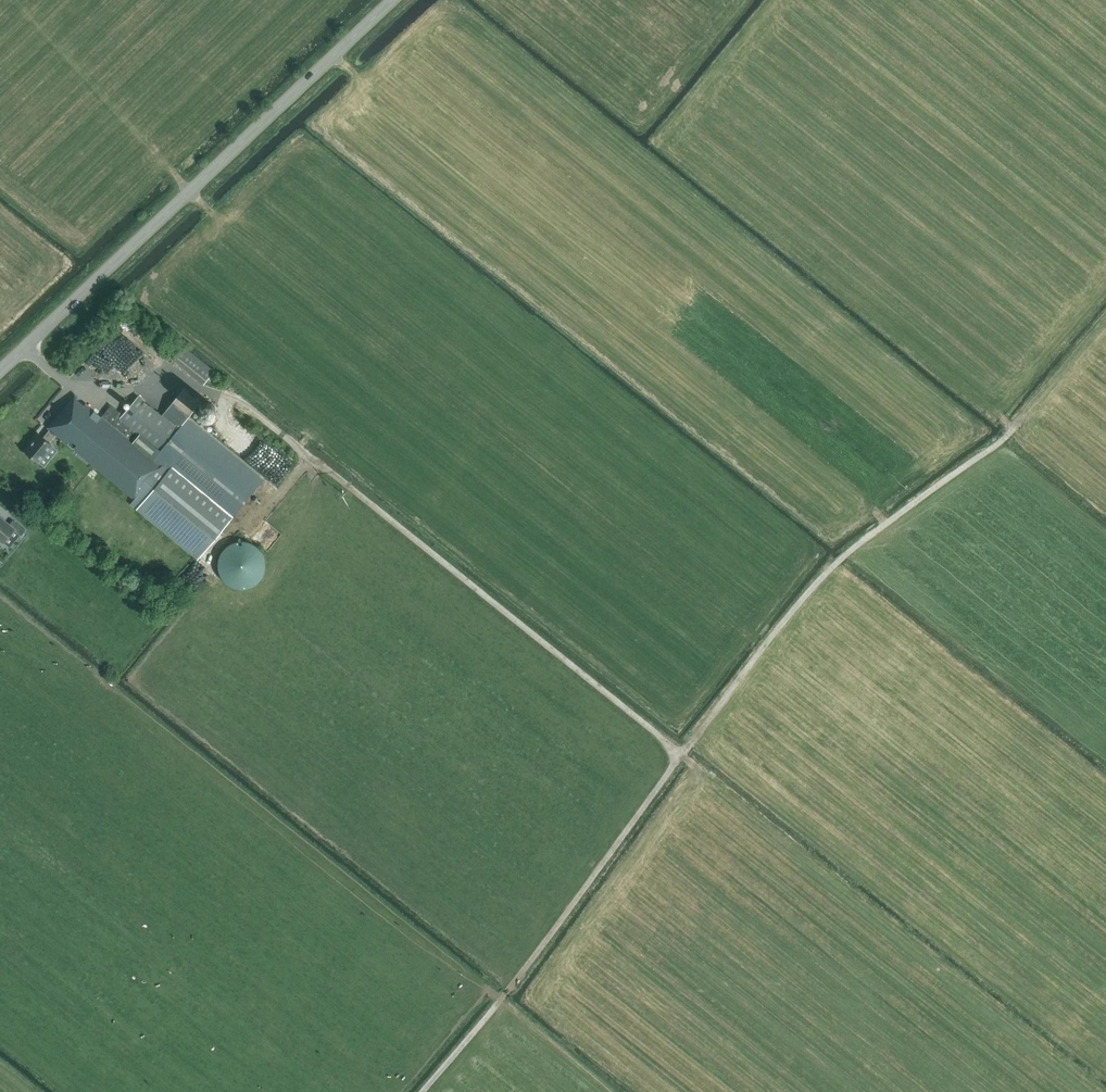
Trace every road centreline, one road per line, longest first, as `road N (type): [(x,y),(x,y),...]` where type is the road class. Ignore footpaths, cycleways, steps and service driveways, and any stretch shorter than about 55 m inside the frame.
road 1 (secondary): [(0,375),(398,0)]

